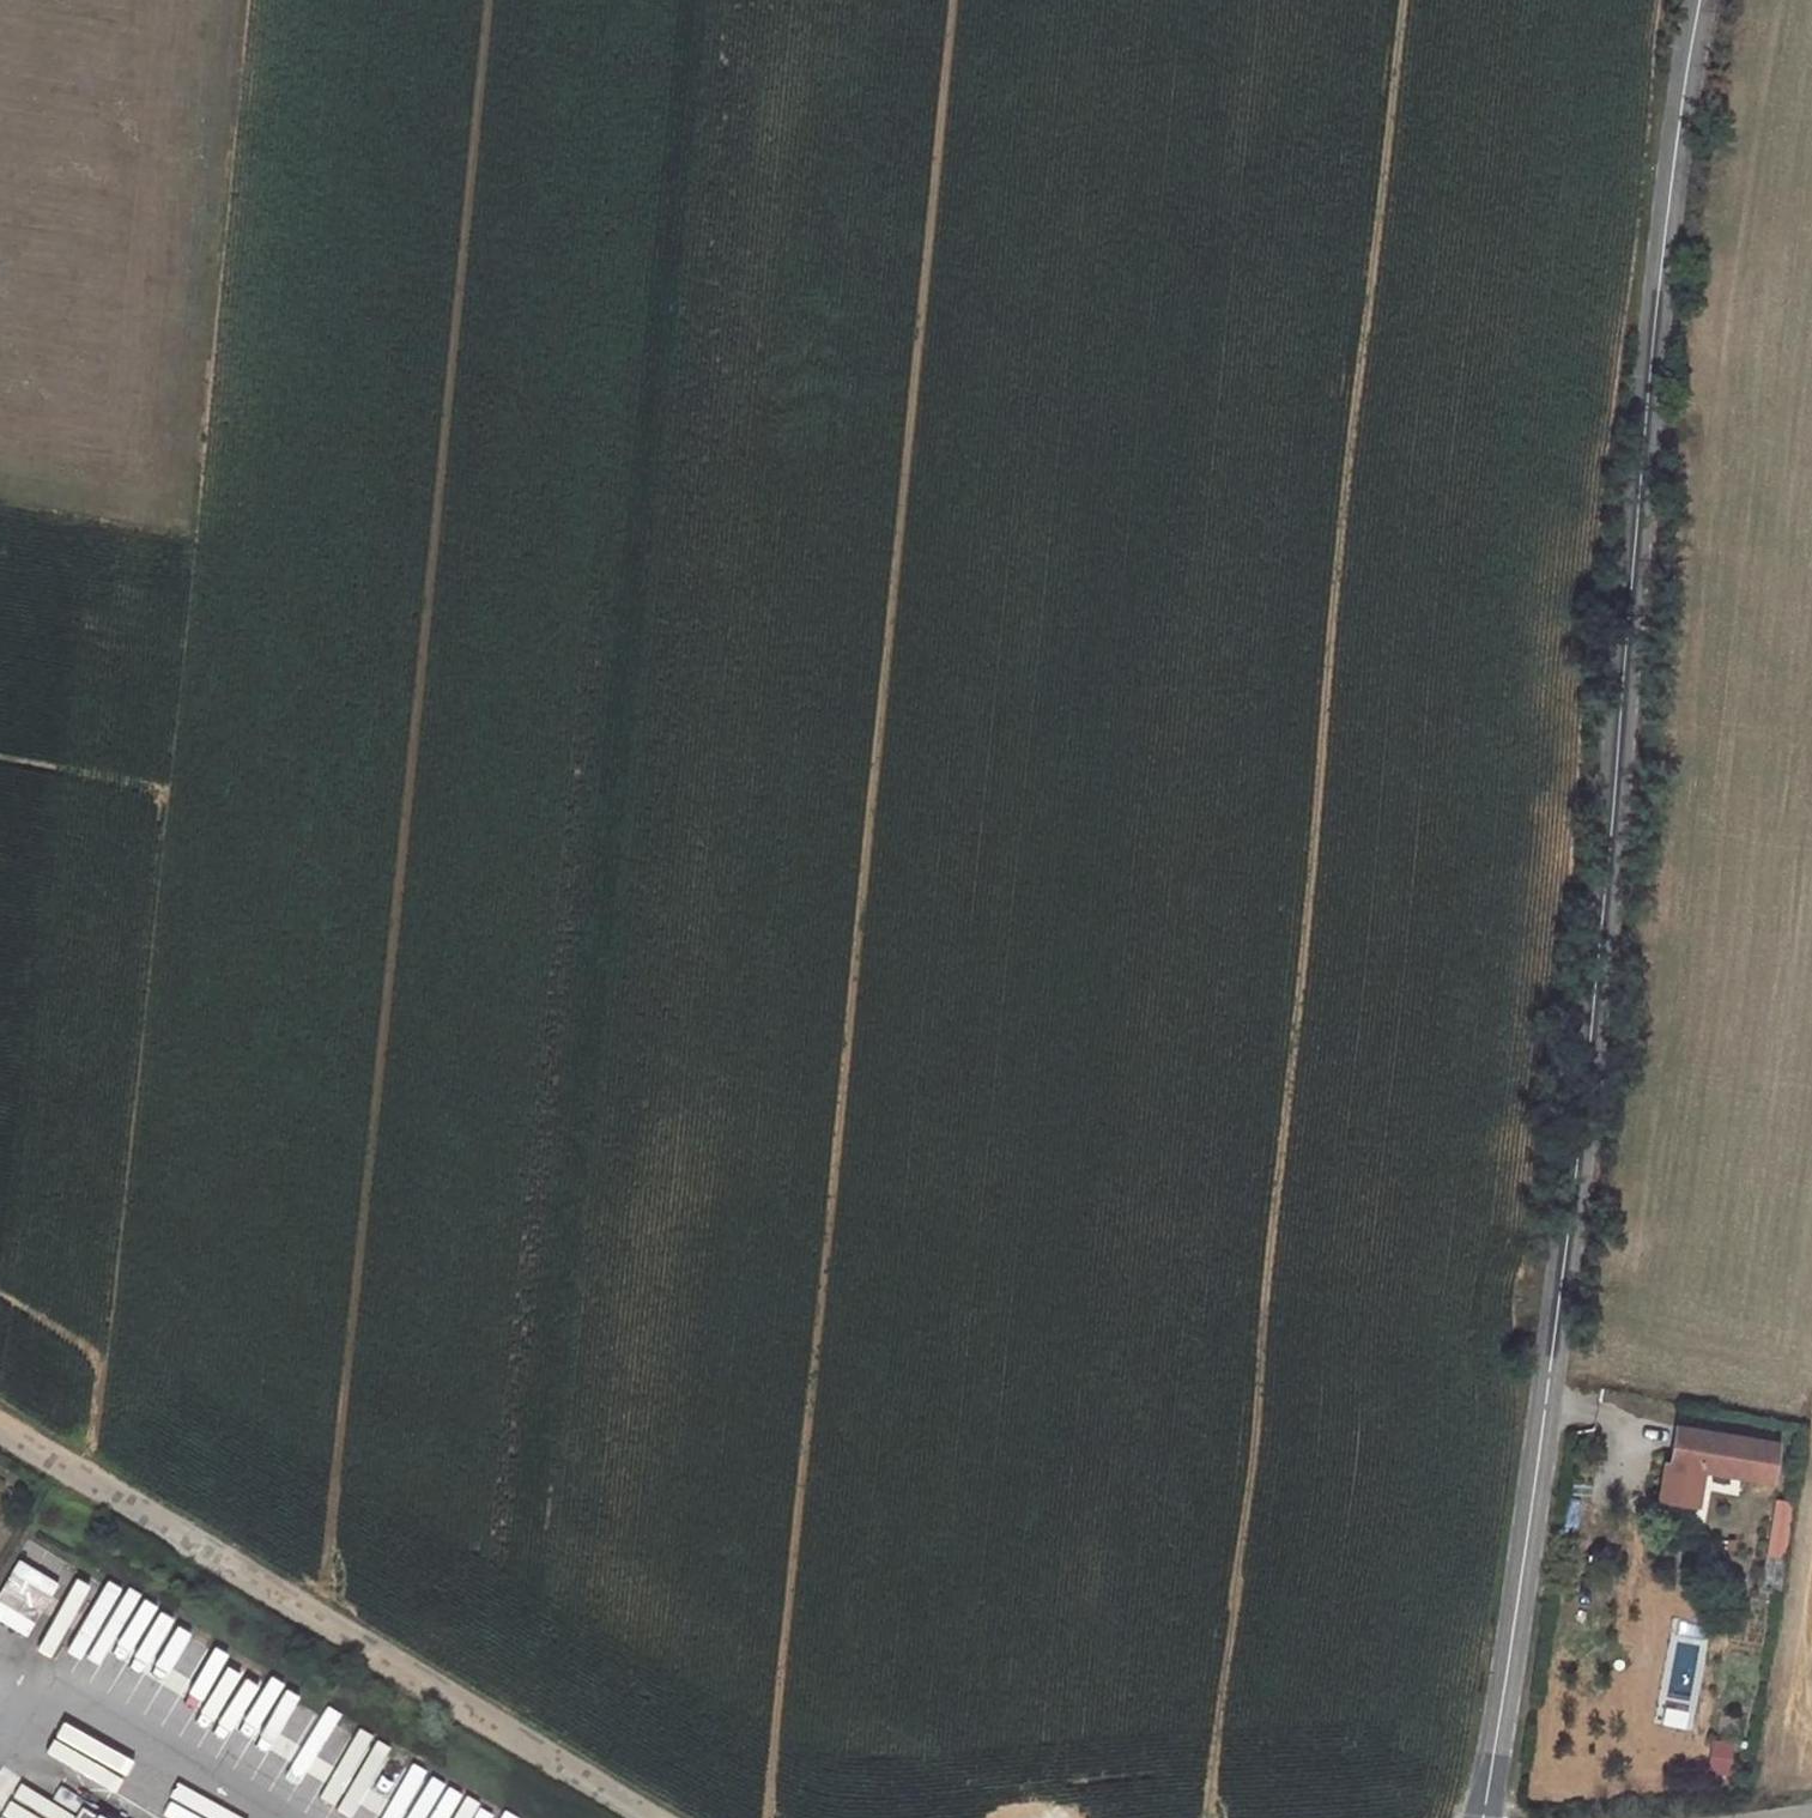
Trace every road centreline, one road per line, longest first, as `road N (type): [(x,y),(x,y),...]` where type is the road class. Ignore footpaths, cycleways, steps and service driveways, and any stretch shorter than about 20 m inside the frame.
road 1 (residential): [(1698,0),(1642,425),(1609,903),(1484,1817)]
road 2 (unclassified): [(647,1817),(0,1430)]

